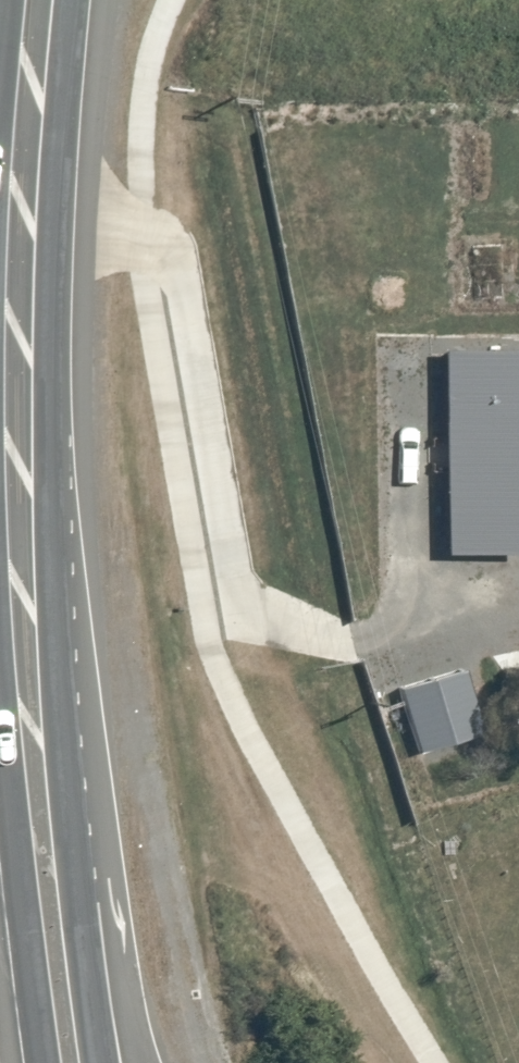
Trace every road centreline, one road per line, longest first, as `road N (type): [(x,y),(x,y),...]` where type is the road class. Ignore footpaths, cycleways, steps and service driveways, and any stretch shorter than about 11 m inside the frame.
road 1 (trunk): [(73,0),(55,241),(63,646)]
road 2 (unclassified): [(63,646),(143,1062)]
road 3 (trunk): [(63,646),(101,1062)]
road 4 (trunk): [(45,1062),(0,668)]
road 5 (trunk): [(0,151),(11,0)]

